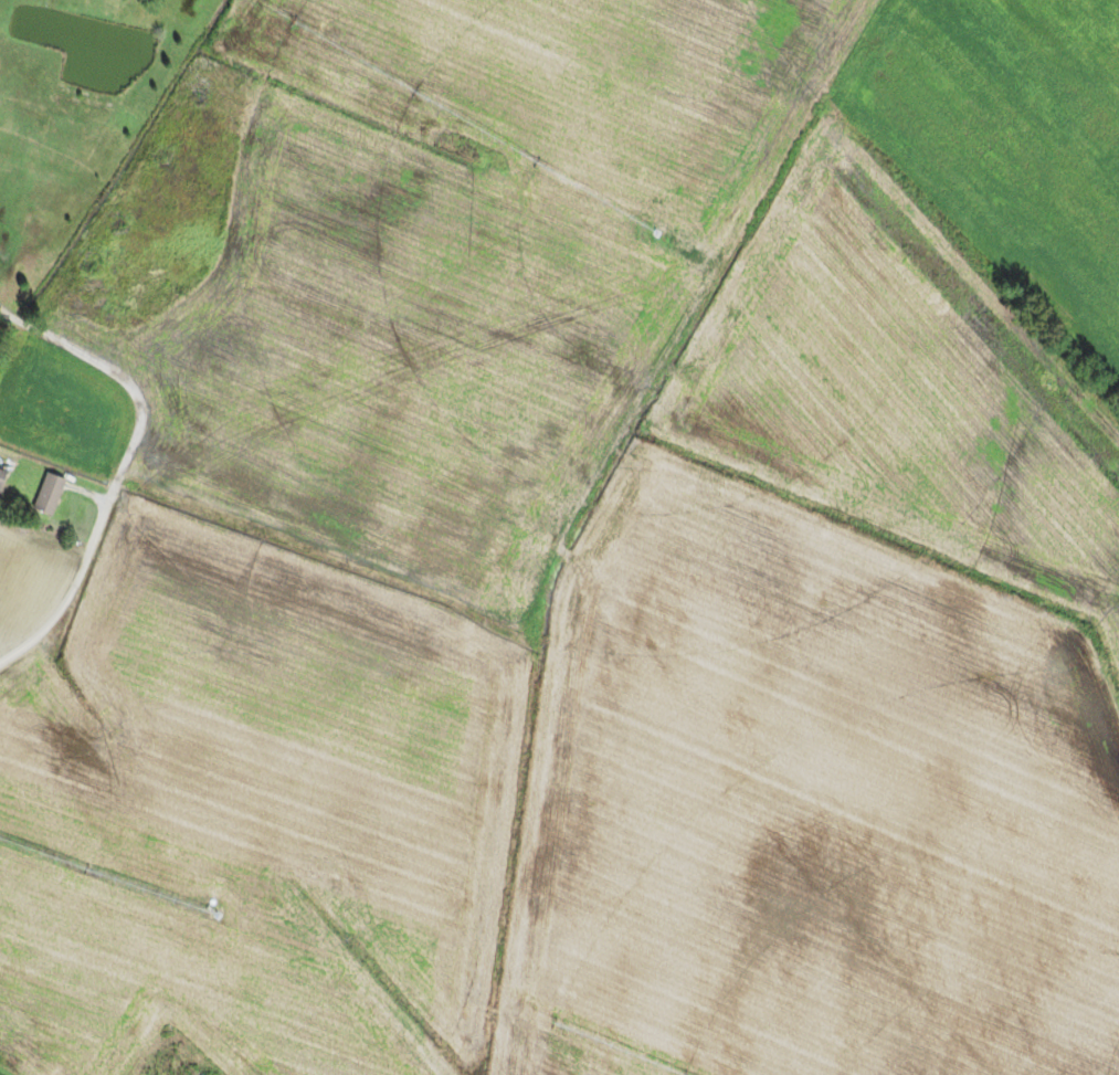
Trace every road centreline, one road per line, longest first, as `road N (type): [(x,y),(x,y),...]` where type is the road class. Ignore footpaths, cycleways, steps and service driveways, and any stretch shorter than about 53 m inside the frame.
road 1 (residential): [(0,711),(77,643),(129,505),(522,613),(578,509),(619,472),(667,473),(833,539),(962,609),(1062,649),(1118,729)]

